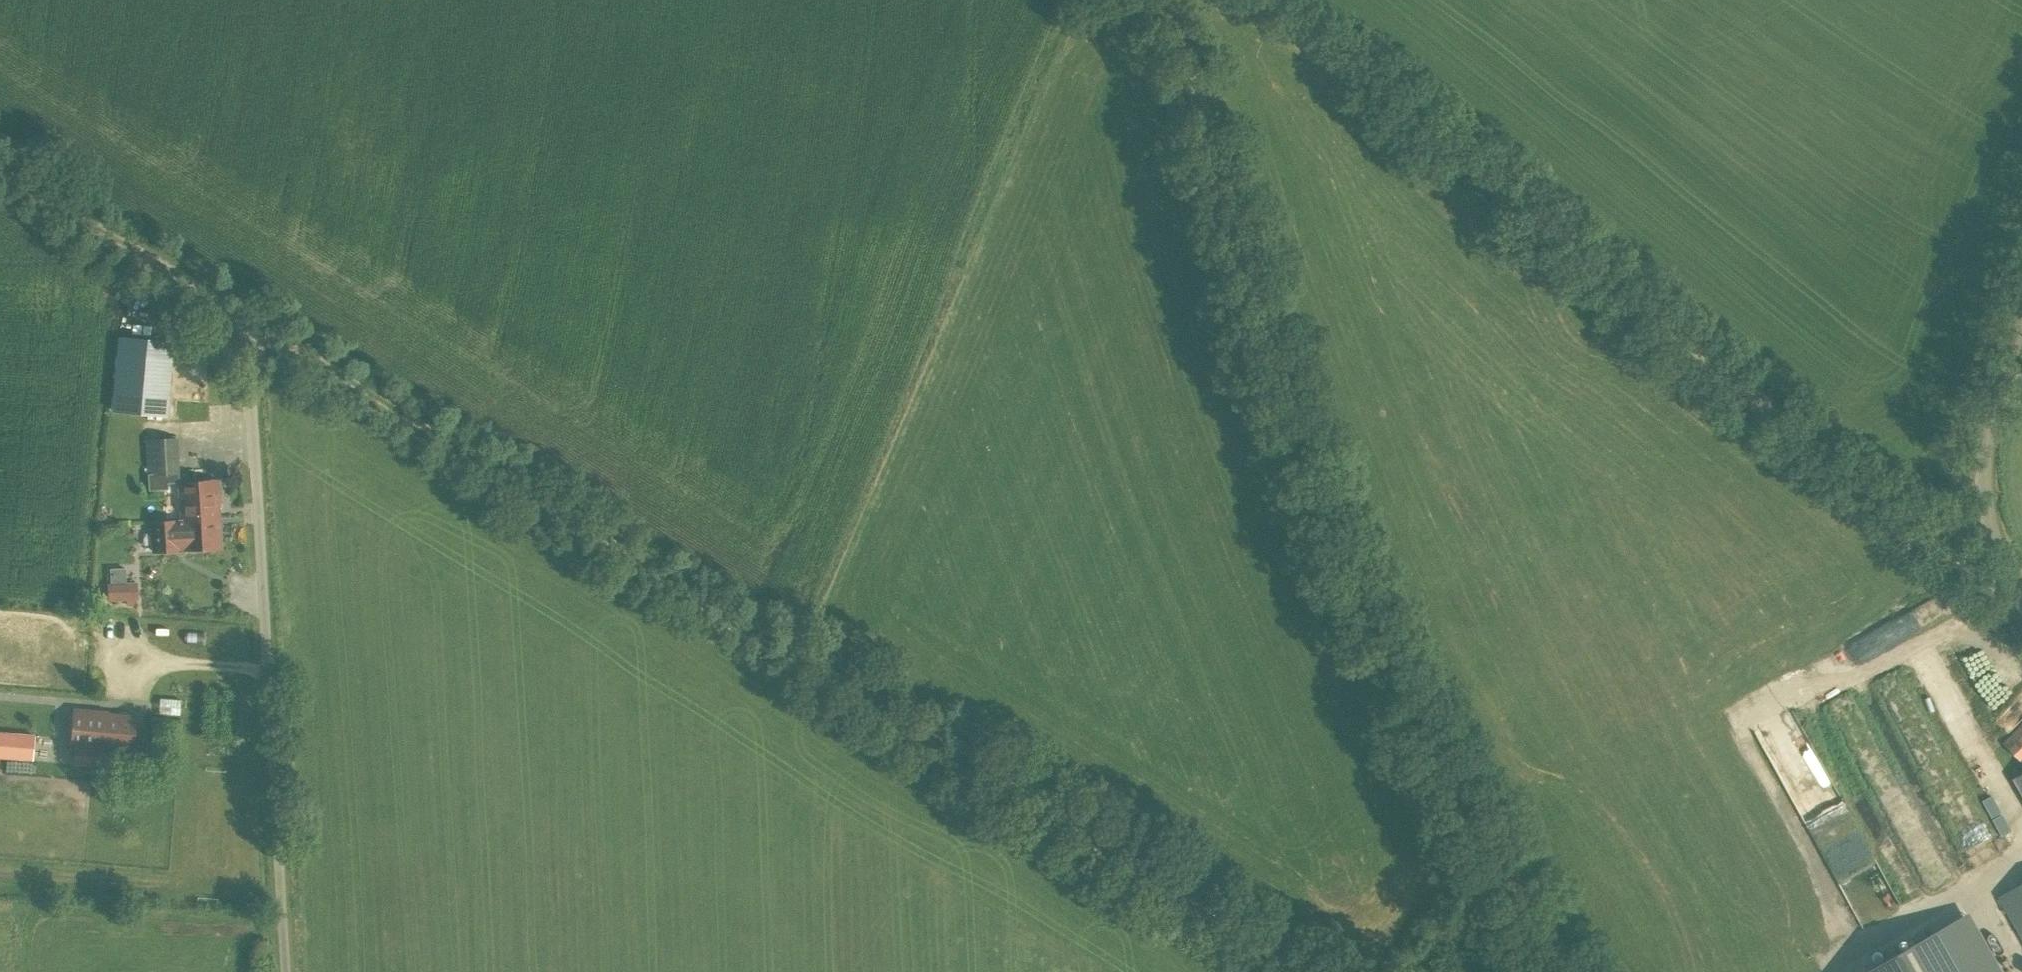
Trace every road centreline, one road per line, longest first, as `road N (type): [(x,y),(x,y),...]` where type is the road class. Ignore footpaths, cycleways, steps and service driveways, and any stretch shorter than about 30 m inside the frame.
road 1 (track): [(1321,971),(0,168)]
road 2 (unclassified): [(1573,971),(1465,790),(1346,537),(1237,236),(1184,0)]
road 3 (track): [(2011,596),(1526,201),(1264,0)]
road 4 (unclassified): [(288,971),(250,319)]
road 5 (unclassified): [(2021,606),(2011,596),(1991,532),(1983,476),(2021,337)]

